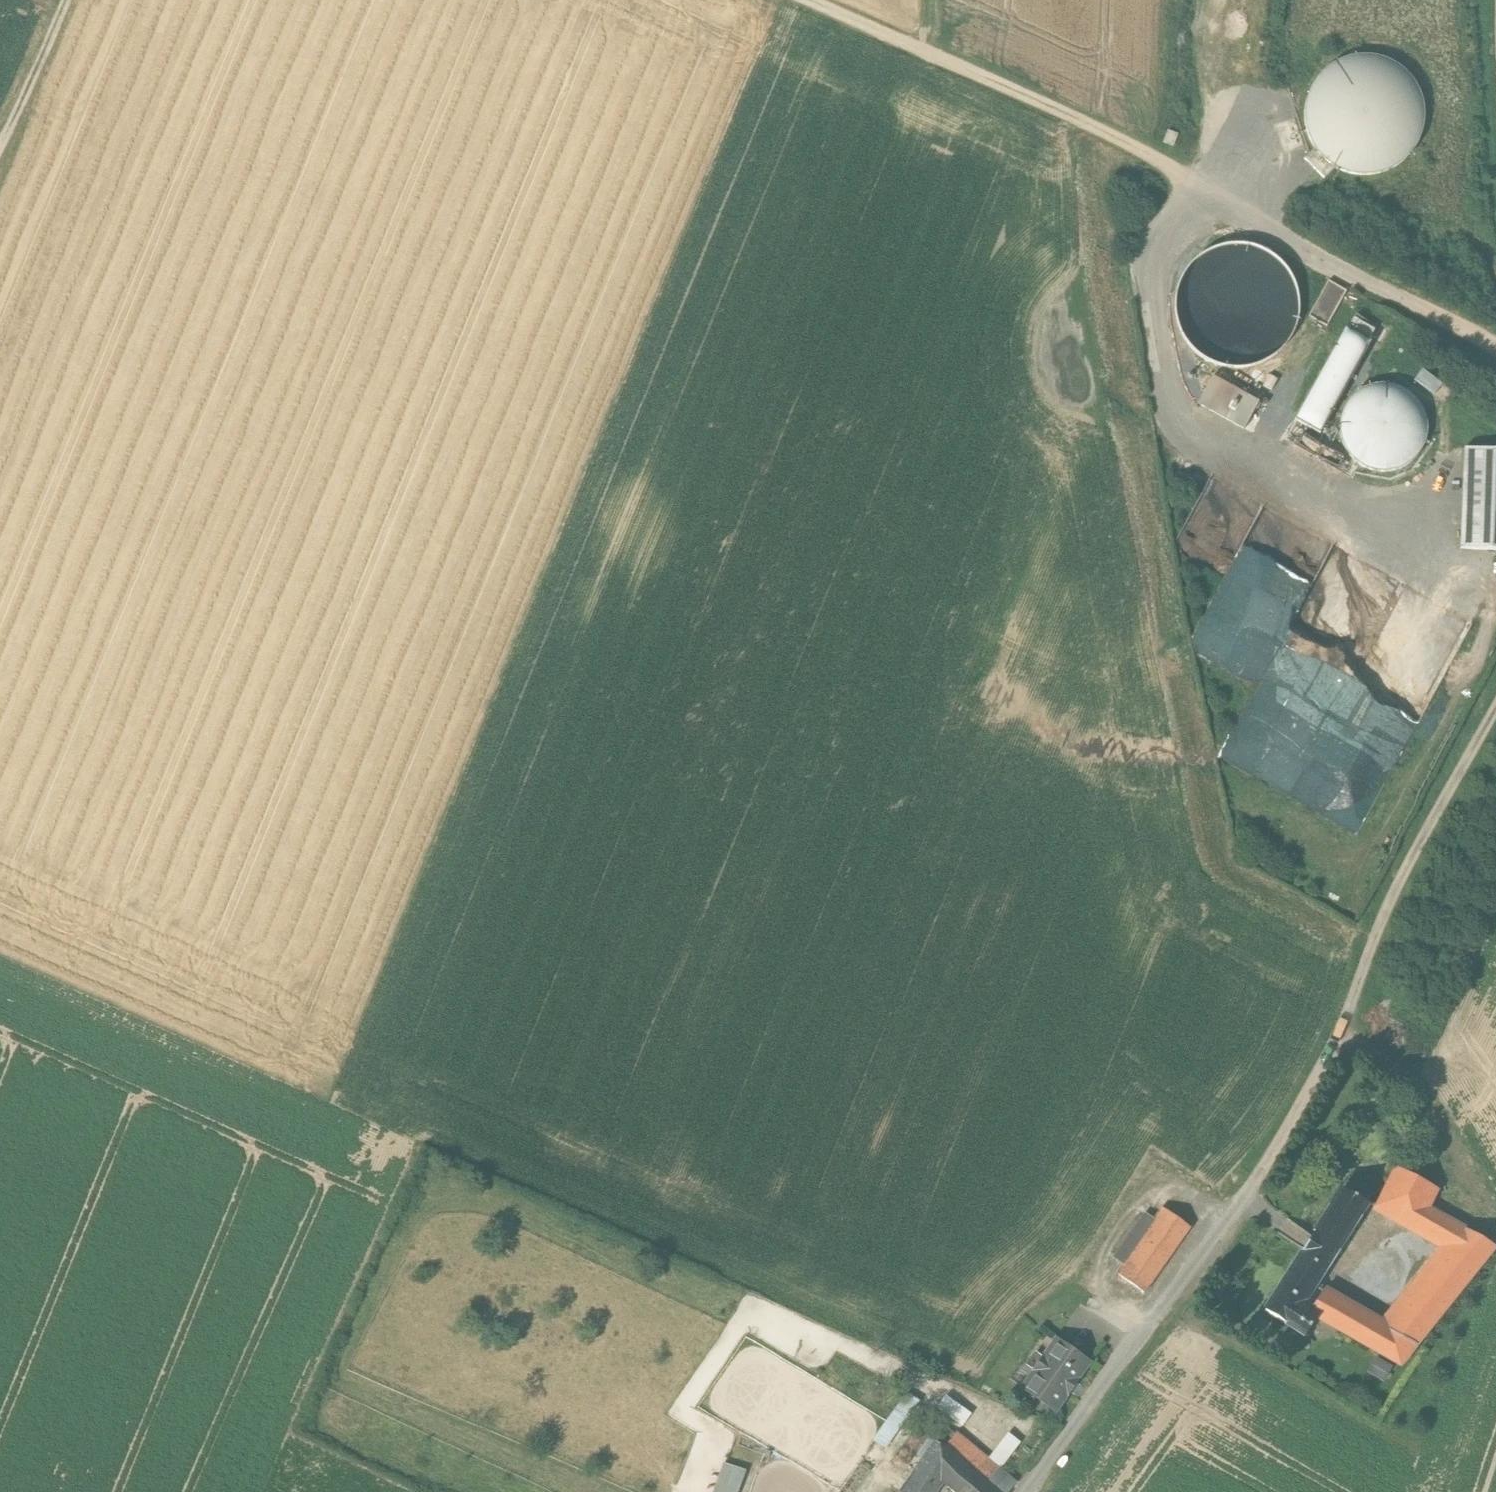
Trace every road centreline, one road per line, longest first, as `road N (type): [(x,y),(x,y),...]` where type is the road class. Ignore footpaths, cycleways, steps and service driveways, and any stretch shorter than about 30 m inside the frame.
road 1 (track): [(822,0),(1112,135),(1495,346)]
road 2 (track): [(1257,1178),(1342,1032),(1400,883),(1495,710)]
road 3 (residential): [(1257,1178),(1020,1491)]
road 4 (track): [(0,168),(67,0)]

